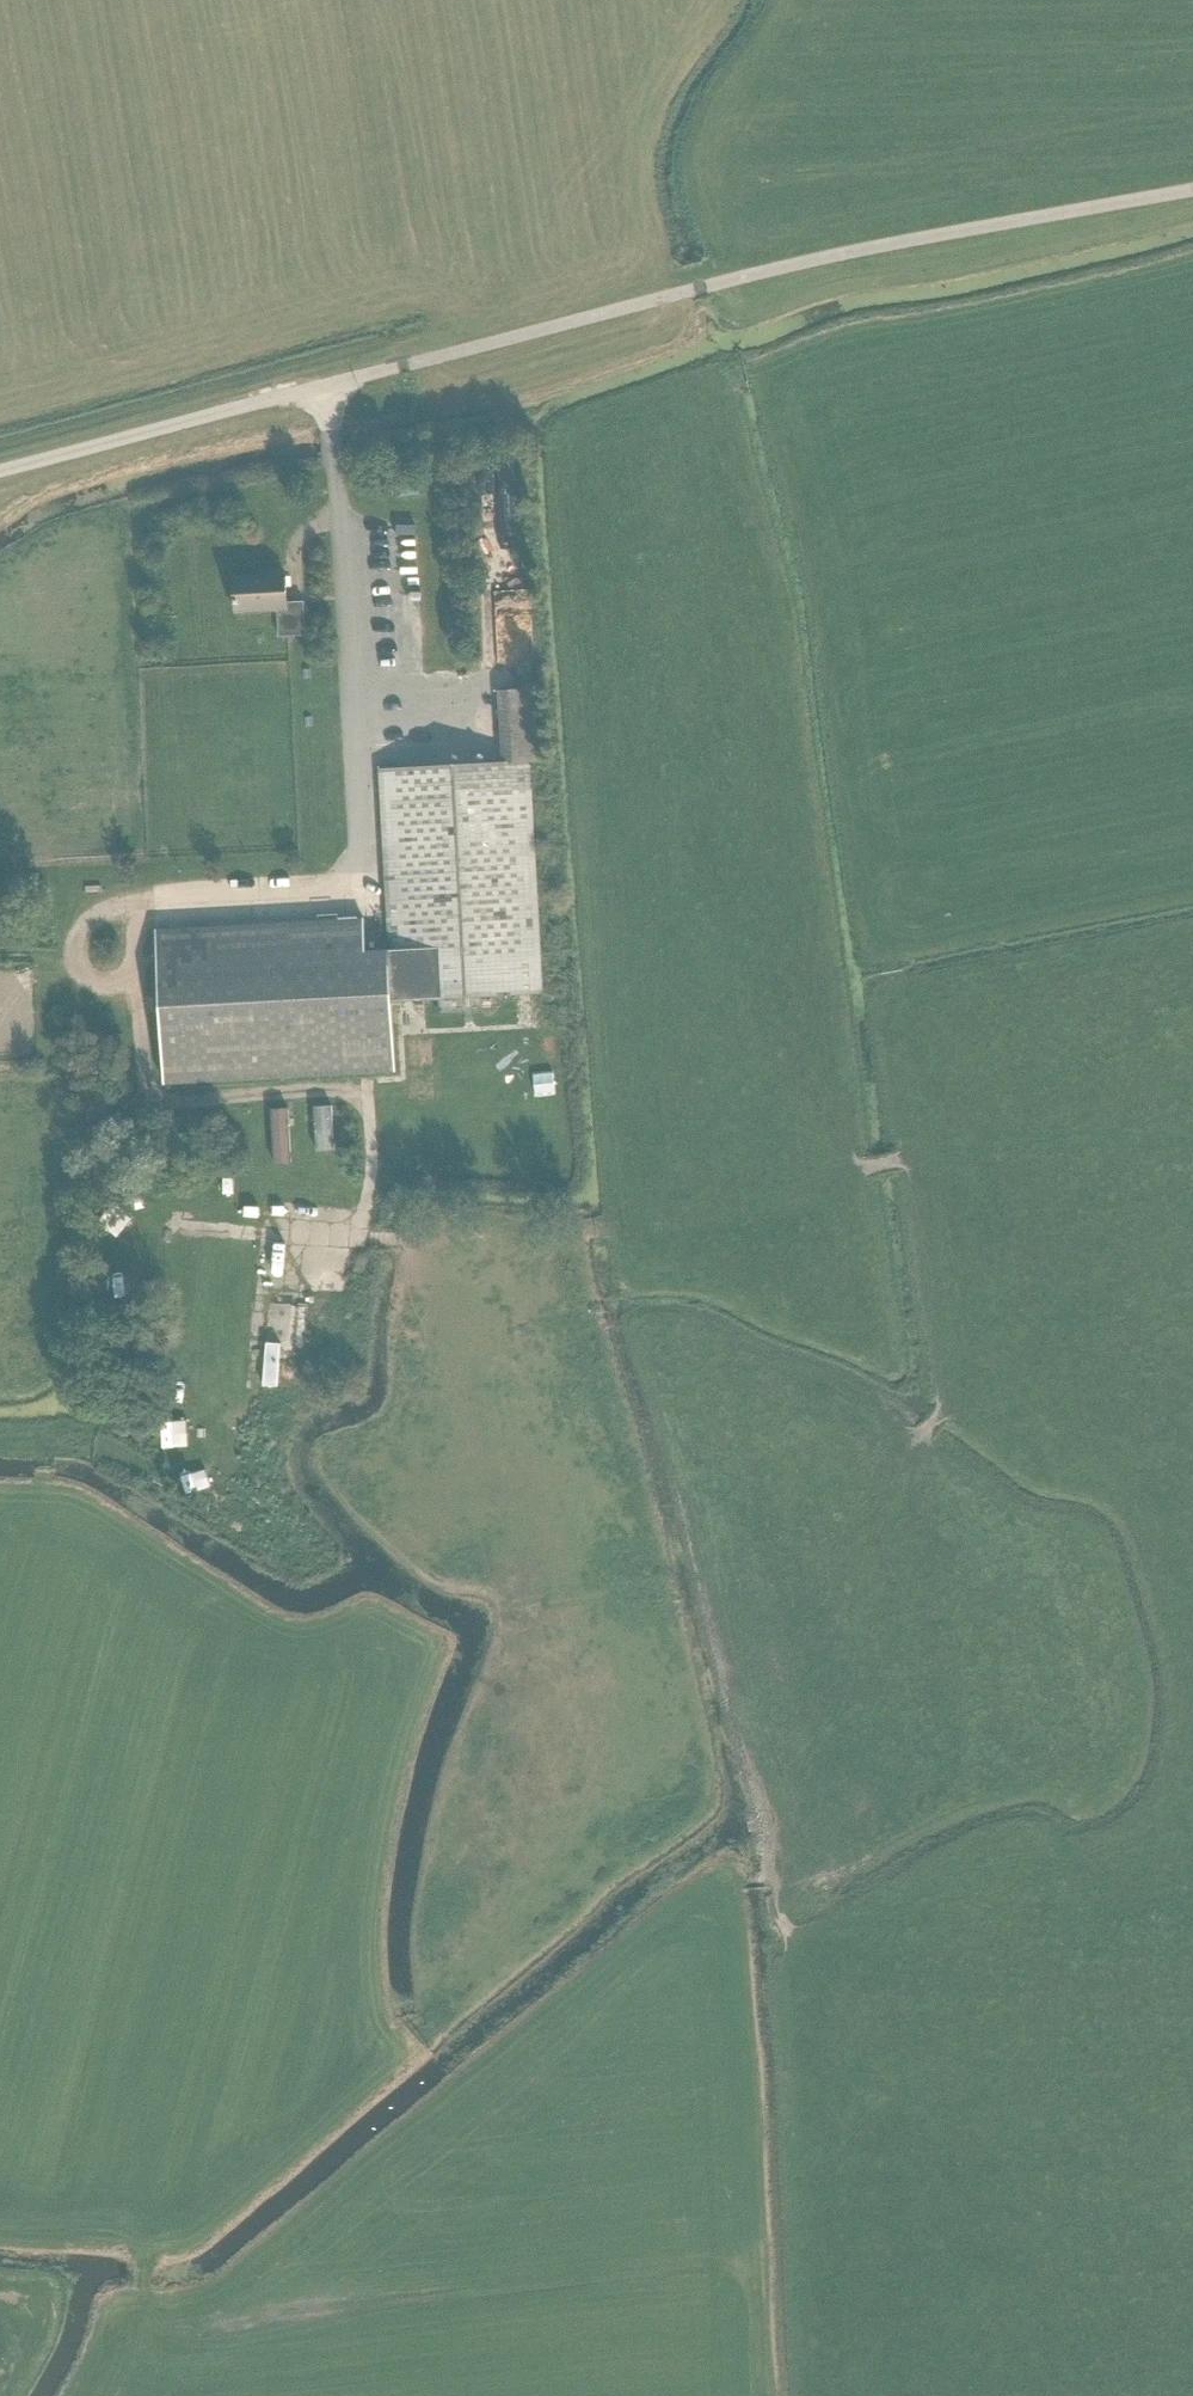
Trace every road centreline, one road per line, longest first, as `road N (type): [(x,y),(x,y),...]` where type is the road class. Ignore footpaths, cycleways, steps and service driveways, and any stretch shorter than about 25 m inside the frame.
road 1 (unclassified): [(0,469),(810,260),(1192,189)]
road 2 (track): [(181,1226),(297,1239),(357,1227),(376,1157),(370,1106),(352,1091),(159,1097),(146,1077),(136,921),(162,909)]

